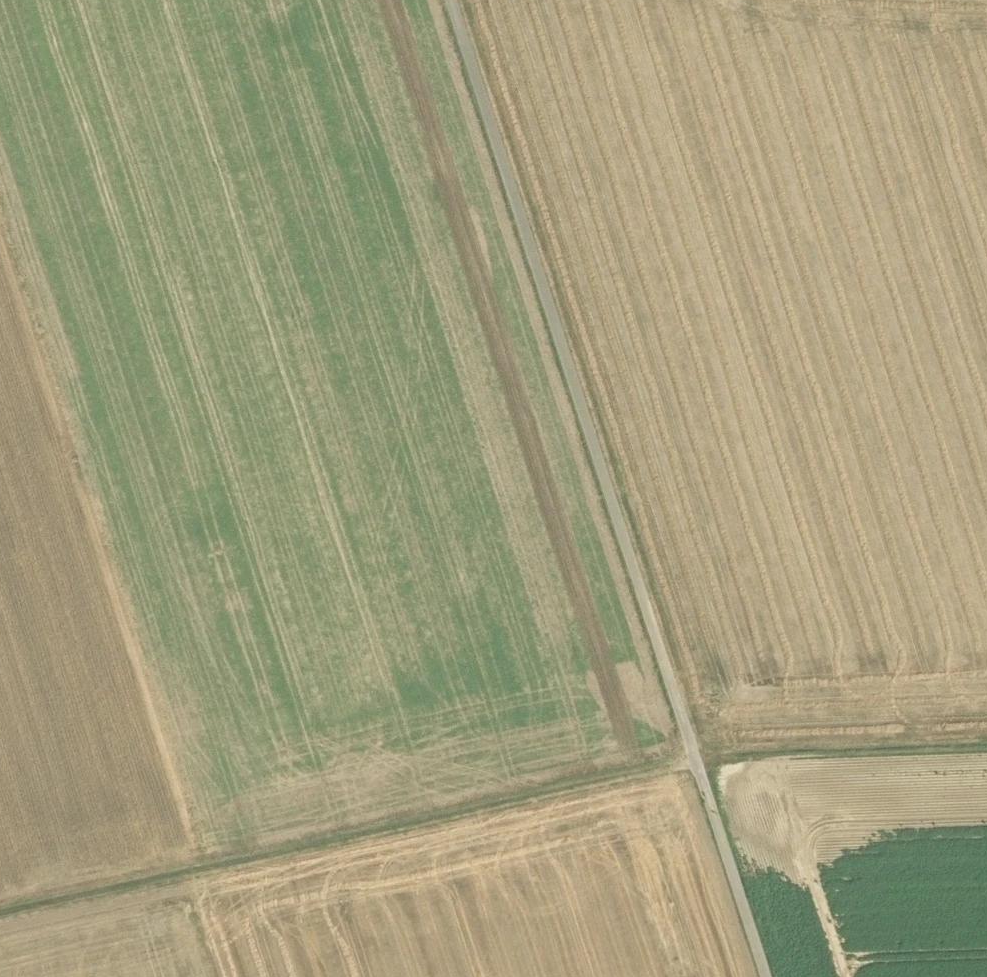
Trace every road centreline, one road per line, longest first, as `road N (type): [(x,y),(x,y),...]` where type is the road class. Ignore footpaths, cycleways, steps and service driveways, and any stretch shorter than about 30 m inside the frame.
road 1 (track): [(780,976),(455,0)]
road 2 (track): [(0,921),(713,770),(986,761)]

